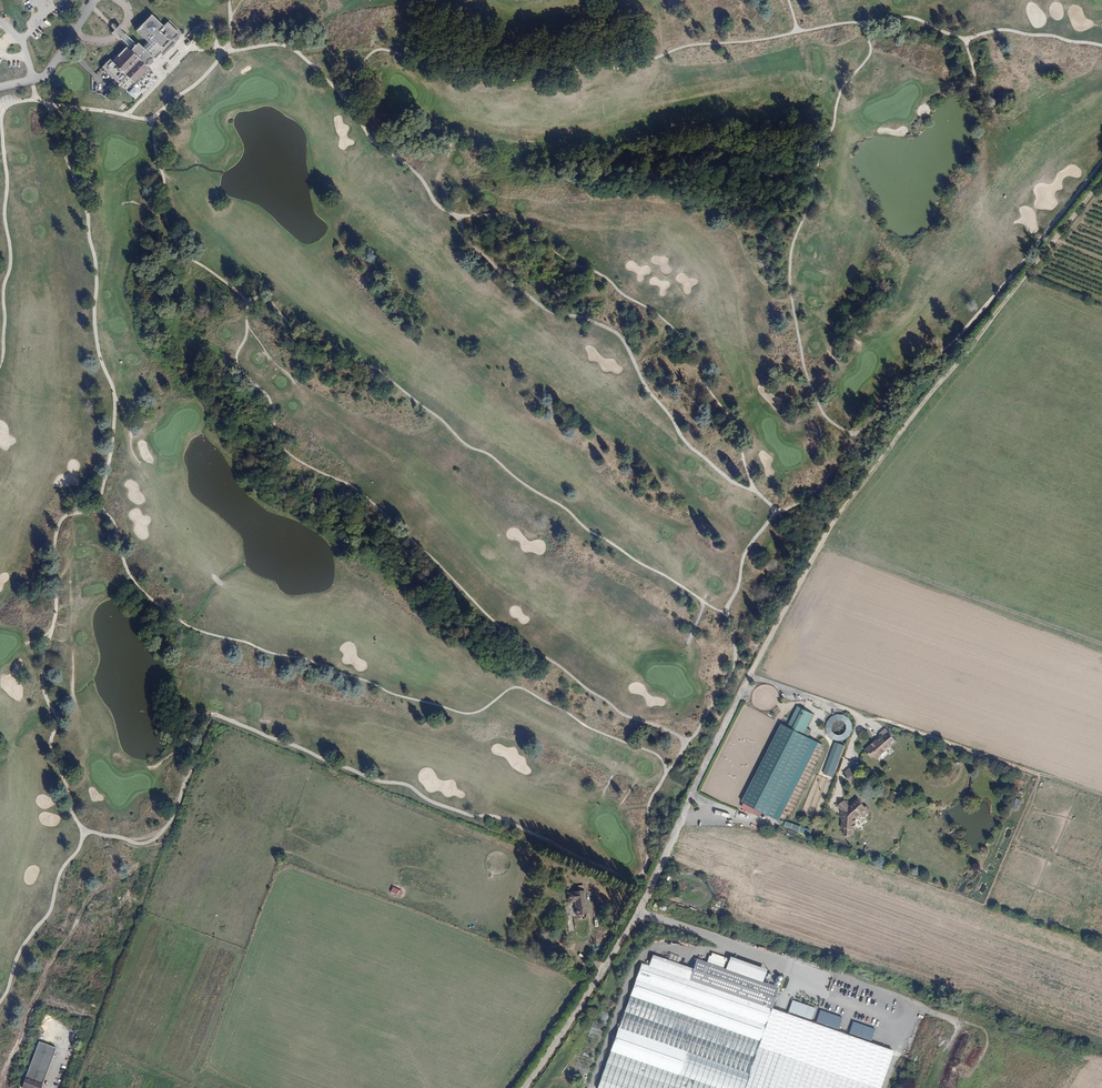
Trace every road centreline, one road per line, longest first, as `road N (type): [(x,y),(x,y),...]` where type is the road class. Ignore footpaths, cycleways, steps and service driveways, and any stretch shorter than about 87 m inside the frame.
road 1 (track): [(523,1087),(633,918),(719,732),(843,504),(1101,178)]
road 2 (unclassified): [(0,87),(47,76),(93,0)]

